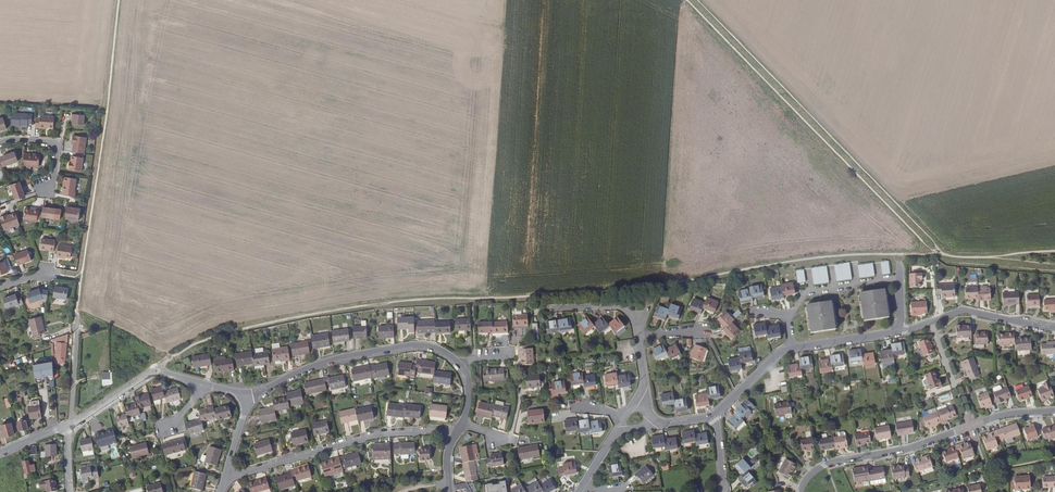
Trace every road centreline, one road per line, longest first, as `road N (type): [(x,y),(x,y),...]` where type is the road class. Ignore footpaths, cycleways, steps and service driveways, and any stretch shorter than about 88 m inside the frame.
road 1 (residential): [(461,424),(469,398),(462,373),(433,348),(411,345),(329,360),(250,399)]
road 2 (residential): [(798,491),(806,477),(839,460),(906,448),(1002,414),(1054,410)]
road 3 (residential): [(224,478),(381,433),(454,433)]
road 4 (residential): [(250,399),(152,372),(70,424)]
road 5 (track): [(78,325),(97,187)]
road 6 (residential): [(1054,327),(968,311),(932,320)]

